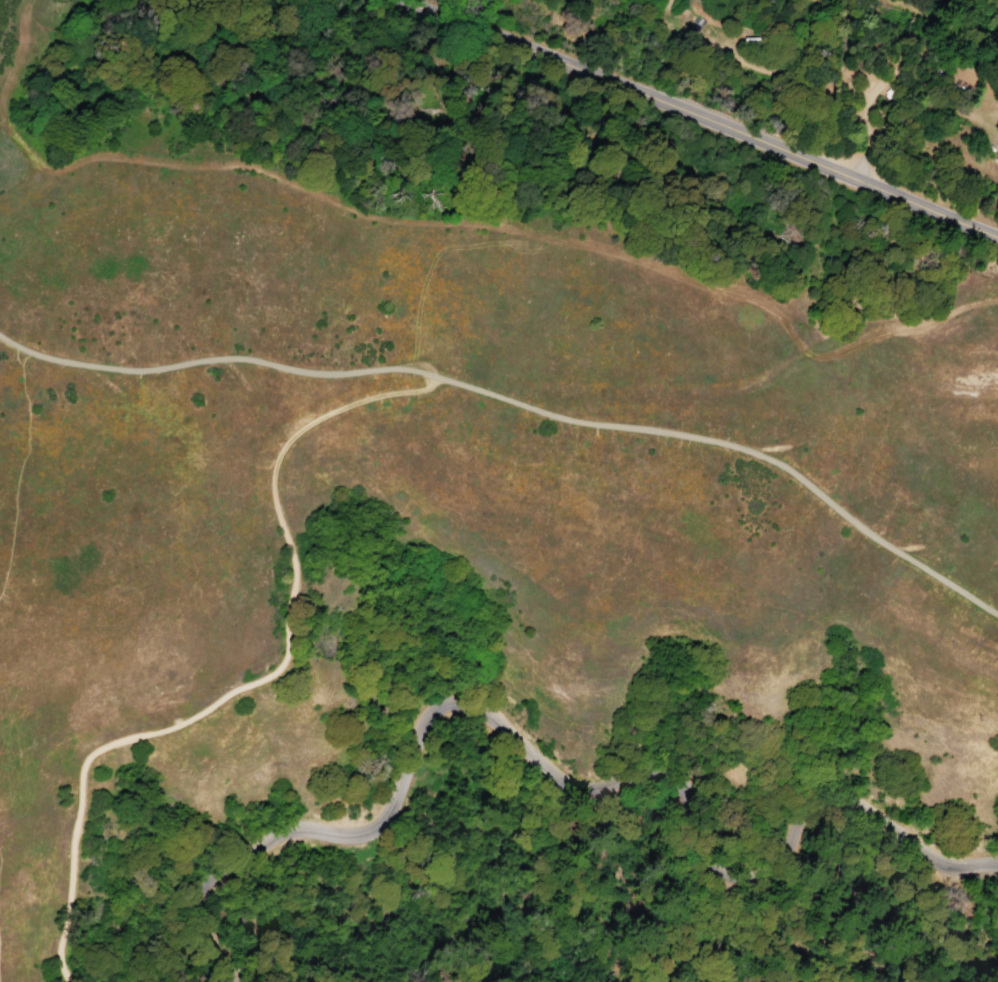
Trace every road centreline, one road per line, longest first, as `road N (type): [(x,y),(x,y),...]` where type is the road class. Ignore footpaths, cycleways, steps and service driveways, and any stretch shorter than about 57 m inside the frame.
road 1 (tertiary): [(225,981),(212,908),(214,884),(229,864),(289,830),(358,838),(377,826),(398,808),(432,728),(456,706),(487,714),(573,786),(672,786),(686,796),(700,860),(723,871),(768,864),(817,806),(848,800),(868,804),(941,854),(997,865)]
road 2 (track): [(386,371),(421,374),(554,417),(691,439),(775,463),(882,544),(997,616)]
road 3 (track): [(90,752),(172,727),(273,676),(288,653),(293,568),(269,495),(274,459),(294,430),(321,415),(440,381)]
road 4 (secondary): [(403,0),(946,218)]
road 5 (track): [(0,338),(49,365),(81,370),(253,358),(323,375),(386,371)]
road 6 (track): [(68,981),(57,952),(90,752)]

